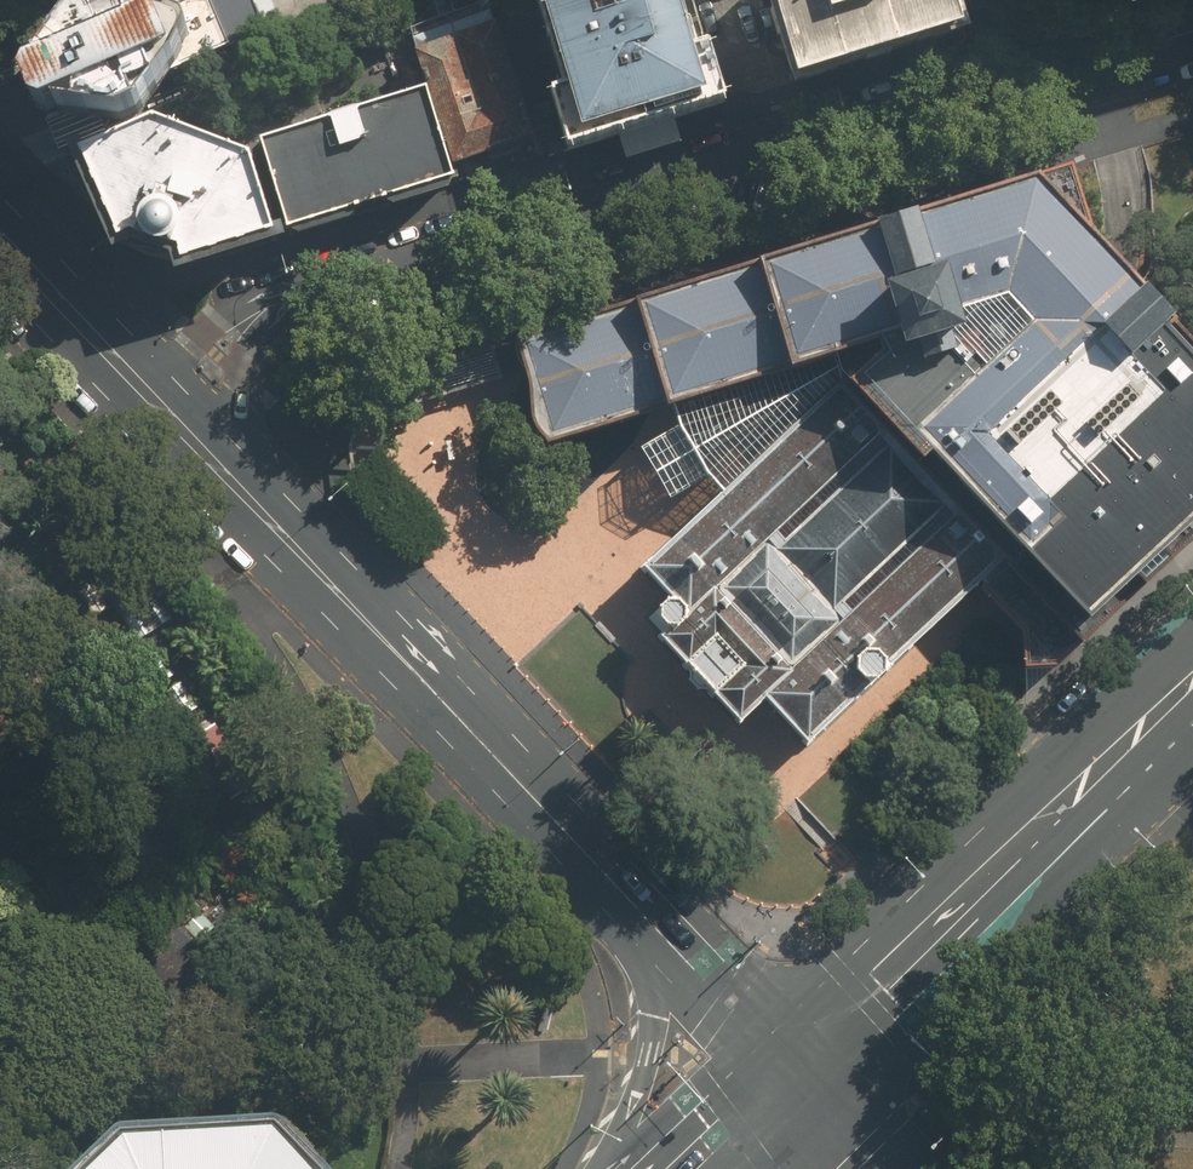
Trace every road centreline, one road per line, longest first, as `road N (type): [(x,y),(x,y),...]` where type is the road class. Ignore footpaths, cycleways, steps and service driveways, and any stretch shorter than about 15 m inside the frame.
road 1 (residential): [(1037,79),(313,292)]
road 2 (secondary): [(655,926),(222,472)]
road 3 (secondary): [(793,1077),(865,997),(1192,679)]
road 4 (secondary): [(606,1168),(651,1054),(655,926)]
road 5 (residential): [(313,292),(178,327),(96,338)]
road 6 (residential): [(313,292),(239,372),(222,472)]
road 7 (secondary): [(793,1077),(655,926)]
road 8 (secondary): [(222,472),(96,338)]
road 9 (residential): [(1192,34),(1037,79)]
road 10 (secondary): [(96,338),(0,237)]
road 11 (secondary): [(694,1168),(793,1077)]
road 12 (secondary): [(793,1077),(880,1168)]

